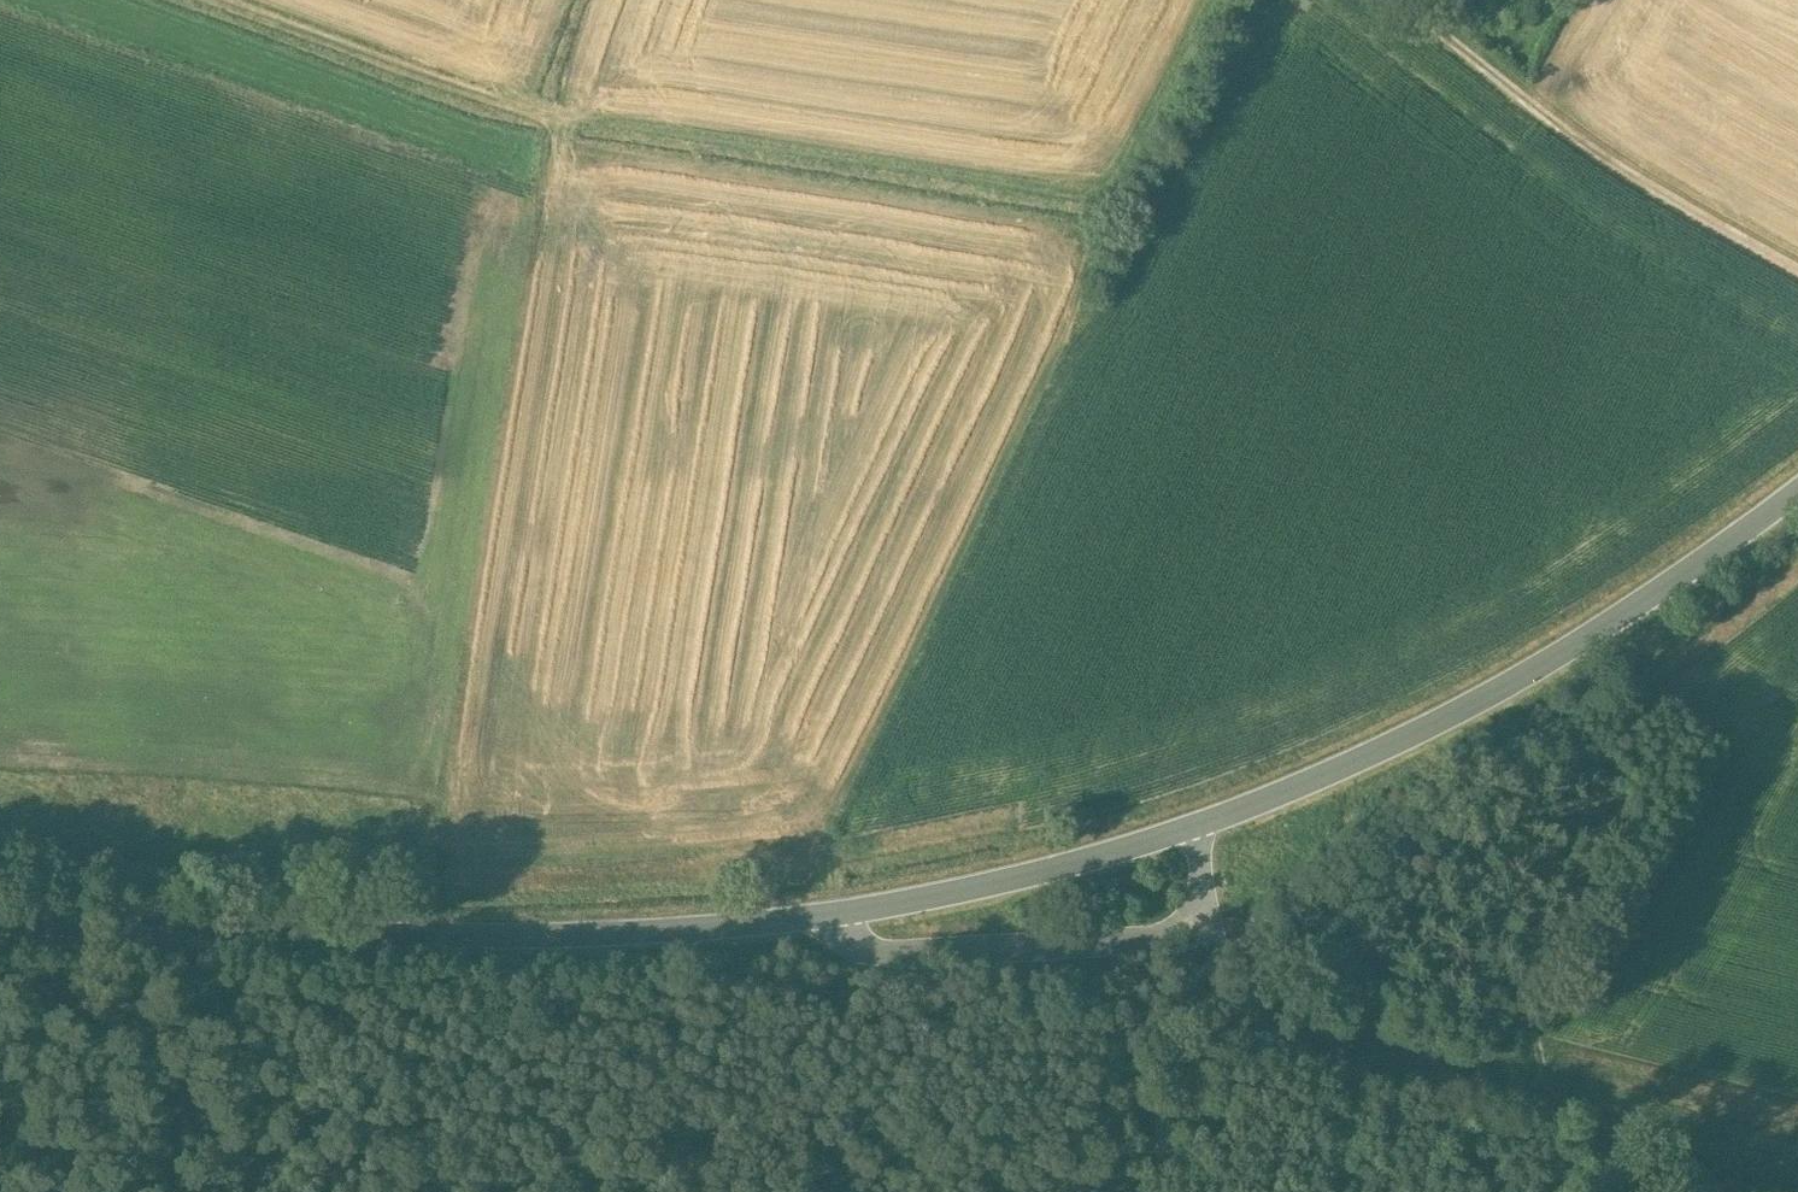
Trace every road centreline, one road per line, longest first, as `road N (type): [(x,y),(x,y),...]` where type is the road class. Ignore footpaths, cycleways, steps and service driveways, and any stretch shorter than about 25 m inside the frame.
road 1 (tertiary): [(1797,491),(1608,623),(1410,735),(1200,824),(1013,877),(819,916),(598,937),(380,940),(0,924)]
road 2 (track): [(200,0),(539,115),(1091,206),(1116,194),(1211,0)]
road 3 (track): [(1193,929),(1234,966),(1249,1009),(1278,1036),(1797,1166)]
road 4 (track): [(819,916),(870,953),(897,958),(1157,943),(1193,929),(1200,824)]
road 5 (track): [(1408,0),(1588,149),(1797,274)]

